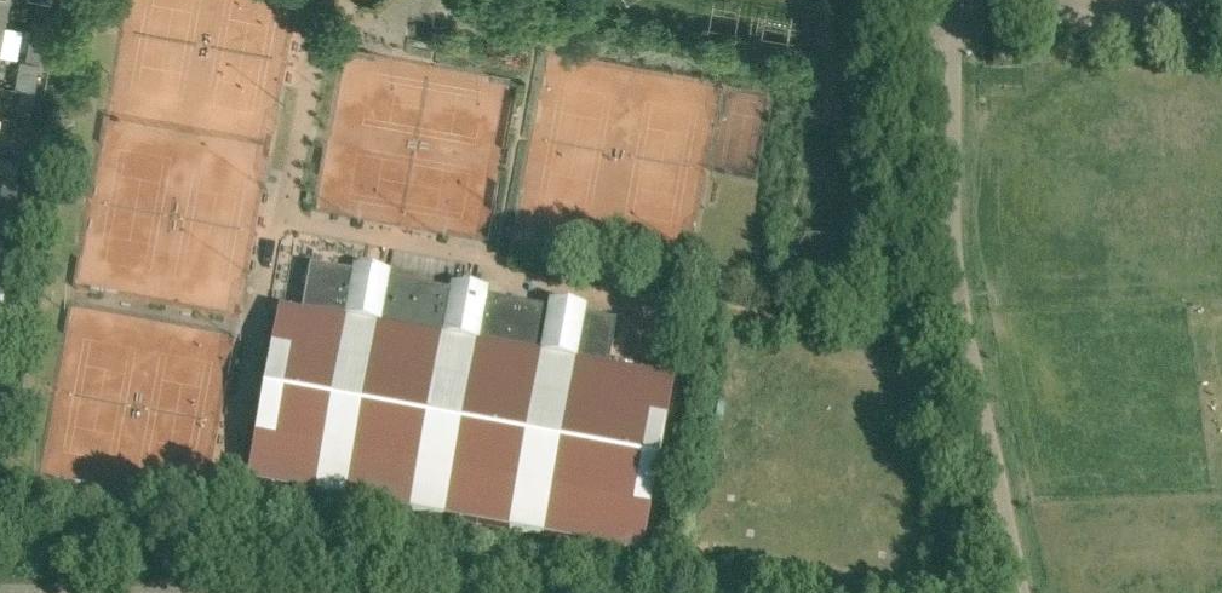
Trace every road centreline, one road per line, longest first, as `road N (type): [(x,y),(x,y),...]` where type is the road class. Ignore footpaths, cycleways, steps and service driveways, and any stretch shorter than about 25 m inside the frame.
road 1 (unclassified): [(1021,592),(956,264),(958,20)]

